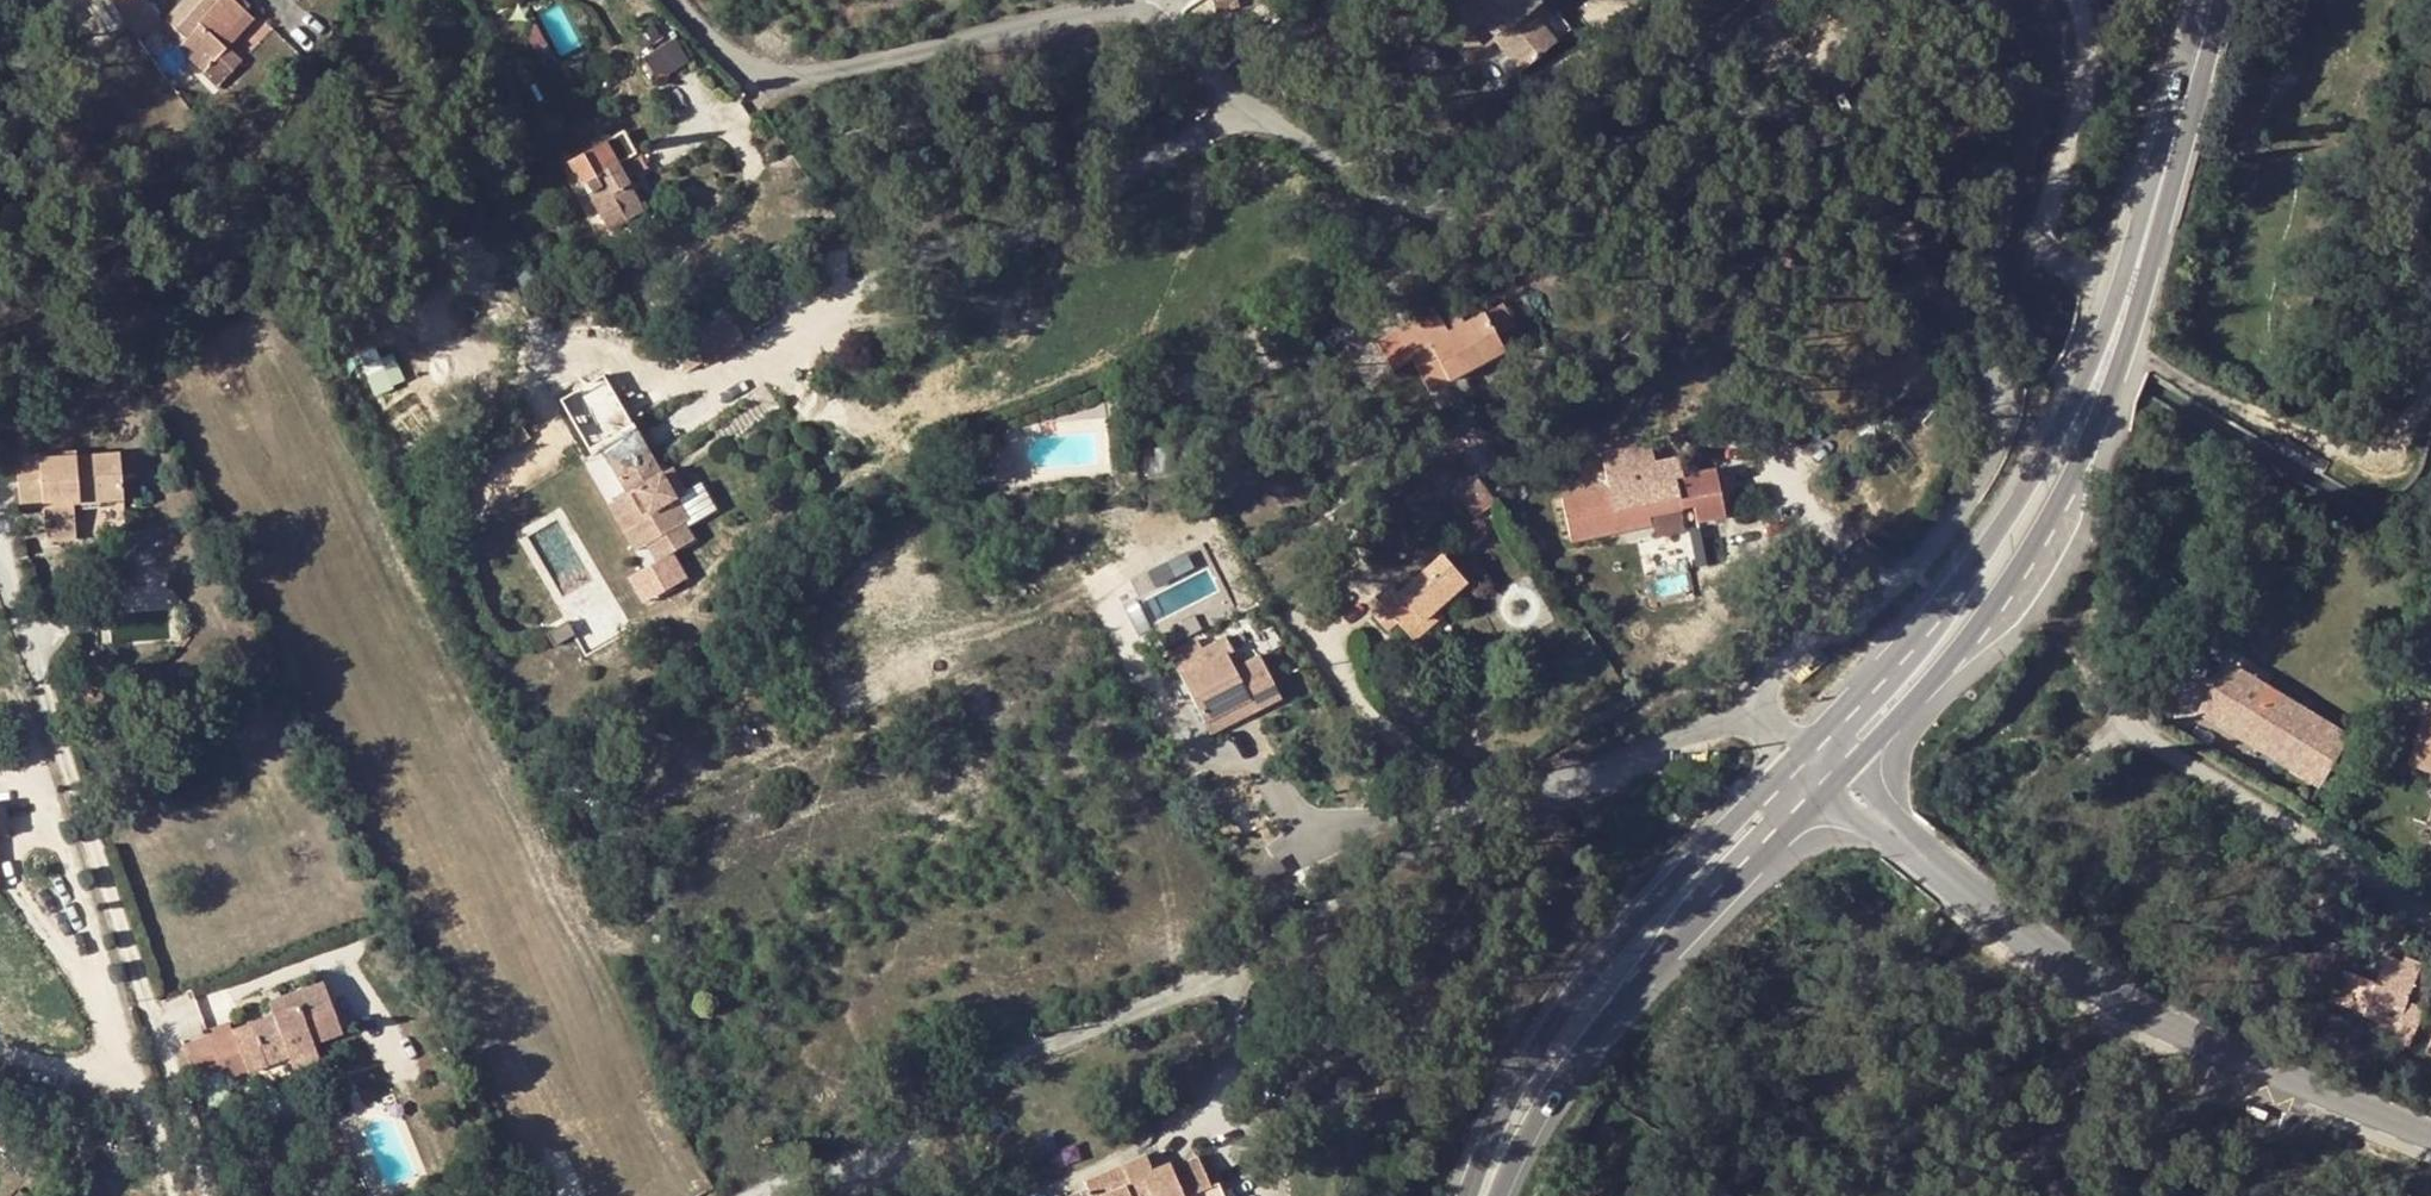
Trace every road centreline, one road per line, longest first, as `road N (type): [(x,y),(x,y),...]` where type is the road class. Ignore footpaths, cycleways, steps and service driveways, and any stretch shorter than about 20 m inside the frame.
road 1 (residential): [(1752,711),(1785,666),(1913,568),(1983,471),(2001,403),(1980,350),(1799,120),(1740,110),(1440,198),(1399,194),(1356,178),(1144,30),(1087,15),(1044,16),(812,76),(779,77),(727,54),(685,0)]
road 2 (residential): [(765,1195),(893,1132),(1033,1048),(1260,954),(1486,807),(1752,711)]
road 3 (primary): [(2176,137),(2073,404),(2022,491),(1936,609),(1797,755)]
road 4 (primary): [(1850,766),(1941,671),(2059,505),(2126,346),(2176,137)]
road 5 (tertiary): [(1904,837),(2053,958),(2135,1007),(2430,1127)]
road 6 (primary): [(1797,755),(1575,992),(1508,1099),(1471,1195)]
road 7 (primary): [(1496,1195),(1564,1073),(1598,1029),(1822,794)]
road 8 (track): [(2126,346),(2201,388),(2369,459),(2401,439),(2430,373)]
road 9 (residential): [(2430,914),(2121,715)]
road 10 (track): [(2078,0),(2090,41),(2045,224),(2060,254),(2139,296)]
road 11 (track): [(30,793),(32,751),(0,635)]
road 12 (primary): [(2176,137),(2211,0)]
road 13 (track): [(2121,715),(2025,809)]

